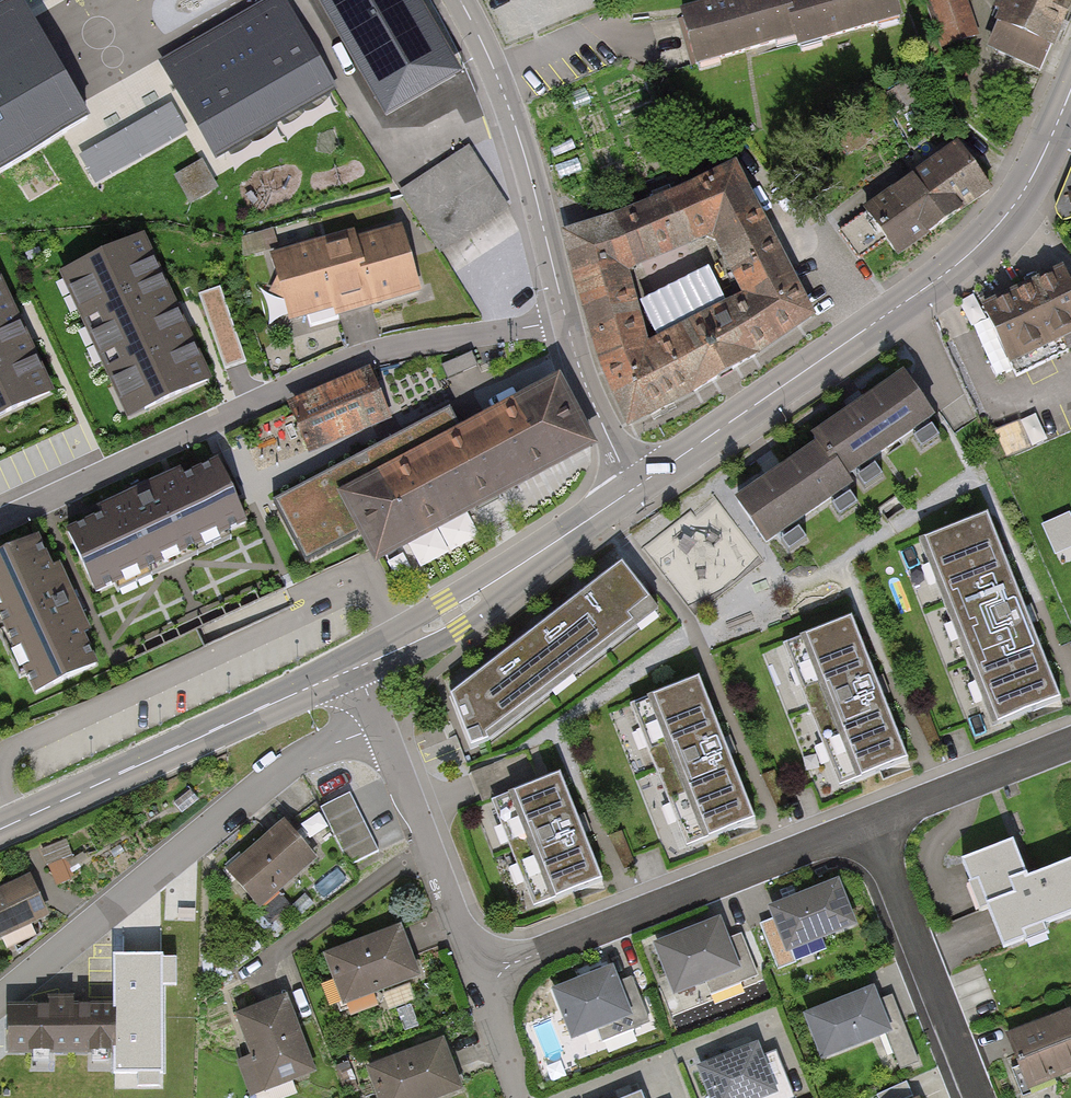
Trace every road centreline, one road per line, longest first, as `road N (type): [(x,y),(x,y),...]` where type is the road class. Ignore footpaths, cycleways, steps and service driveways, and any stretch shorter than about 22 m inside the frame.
road 1 (residential): [(566,320),(372,352),(0,520)]
road 2 (primary): [(1065,103),(1025,189),(956,265),(635,488)]
road 3 (unclassified): [(0,1002),(296,765),(381,726)]
road 4 (residential): [(871,821),(488,972)]
road 5 (primary): [(358,667),(0,829)]
road 6 (tertiary): [(566,320),(507,100),(459,0)]
road 7 (primary): [(635,488),(451,615),(358,667)]
road 8 (residential): [(977,1097),(871,821)]
road 9 (residential): [(381,726),(488,972)]
road 10 (residential): [(1070,745),(871,821)]
road 11 (tertiary): [(635,488),(588,392),(566,320)]
road 12 (residential): [(488,972),(521,1097)]

